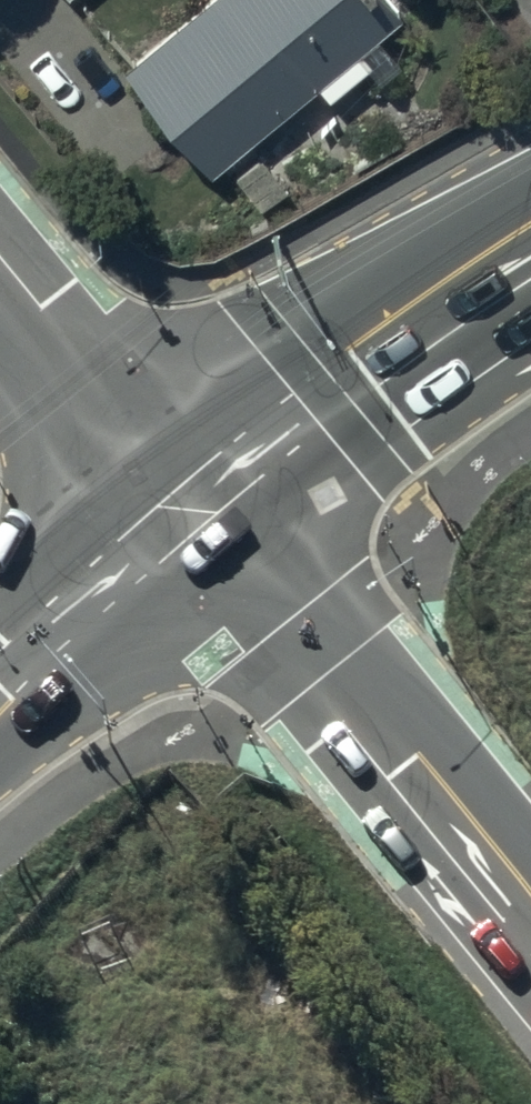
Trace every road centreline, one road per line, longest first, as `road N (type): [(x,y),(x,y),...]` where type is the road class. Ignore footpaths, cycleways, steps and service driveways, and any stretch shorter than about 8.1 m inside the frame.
road 1 (secondary): [(180,489),(530,921)]
road 2 (secondary): [(180,489),(530,242)]
road 3 (tertiary): [(0,272),(180,489)]
road 4 (secondary): [(0,694),(180,489)]

